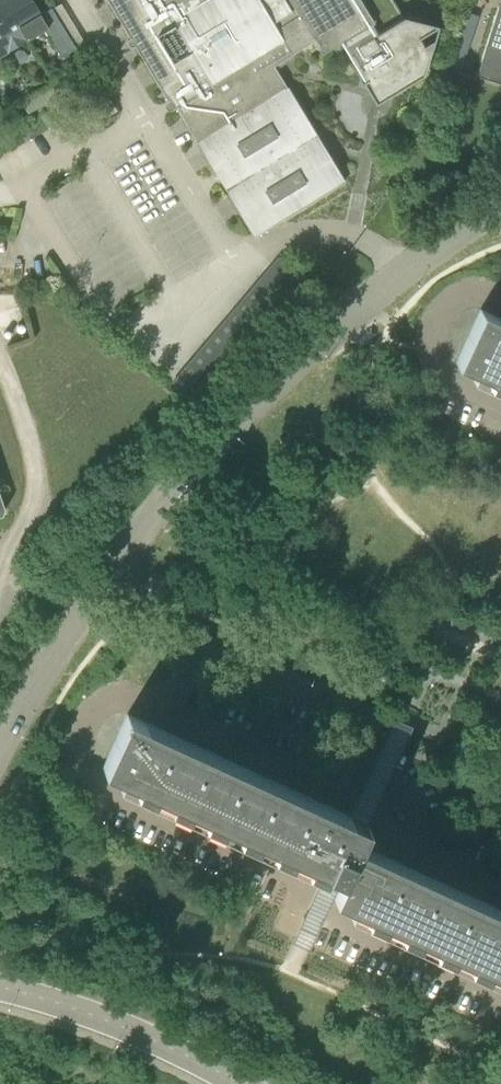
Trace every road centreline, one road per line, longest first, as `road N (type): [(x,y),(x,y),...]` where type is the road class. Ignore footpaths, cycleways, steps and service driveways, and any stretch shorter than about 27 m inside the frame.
road 1 (residential): [(0,757),(79,616),(216,441),(321,338),(500,208)]
road 2 (residential): [(234,1083),(150,1040),(0,988)]

